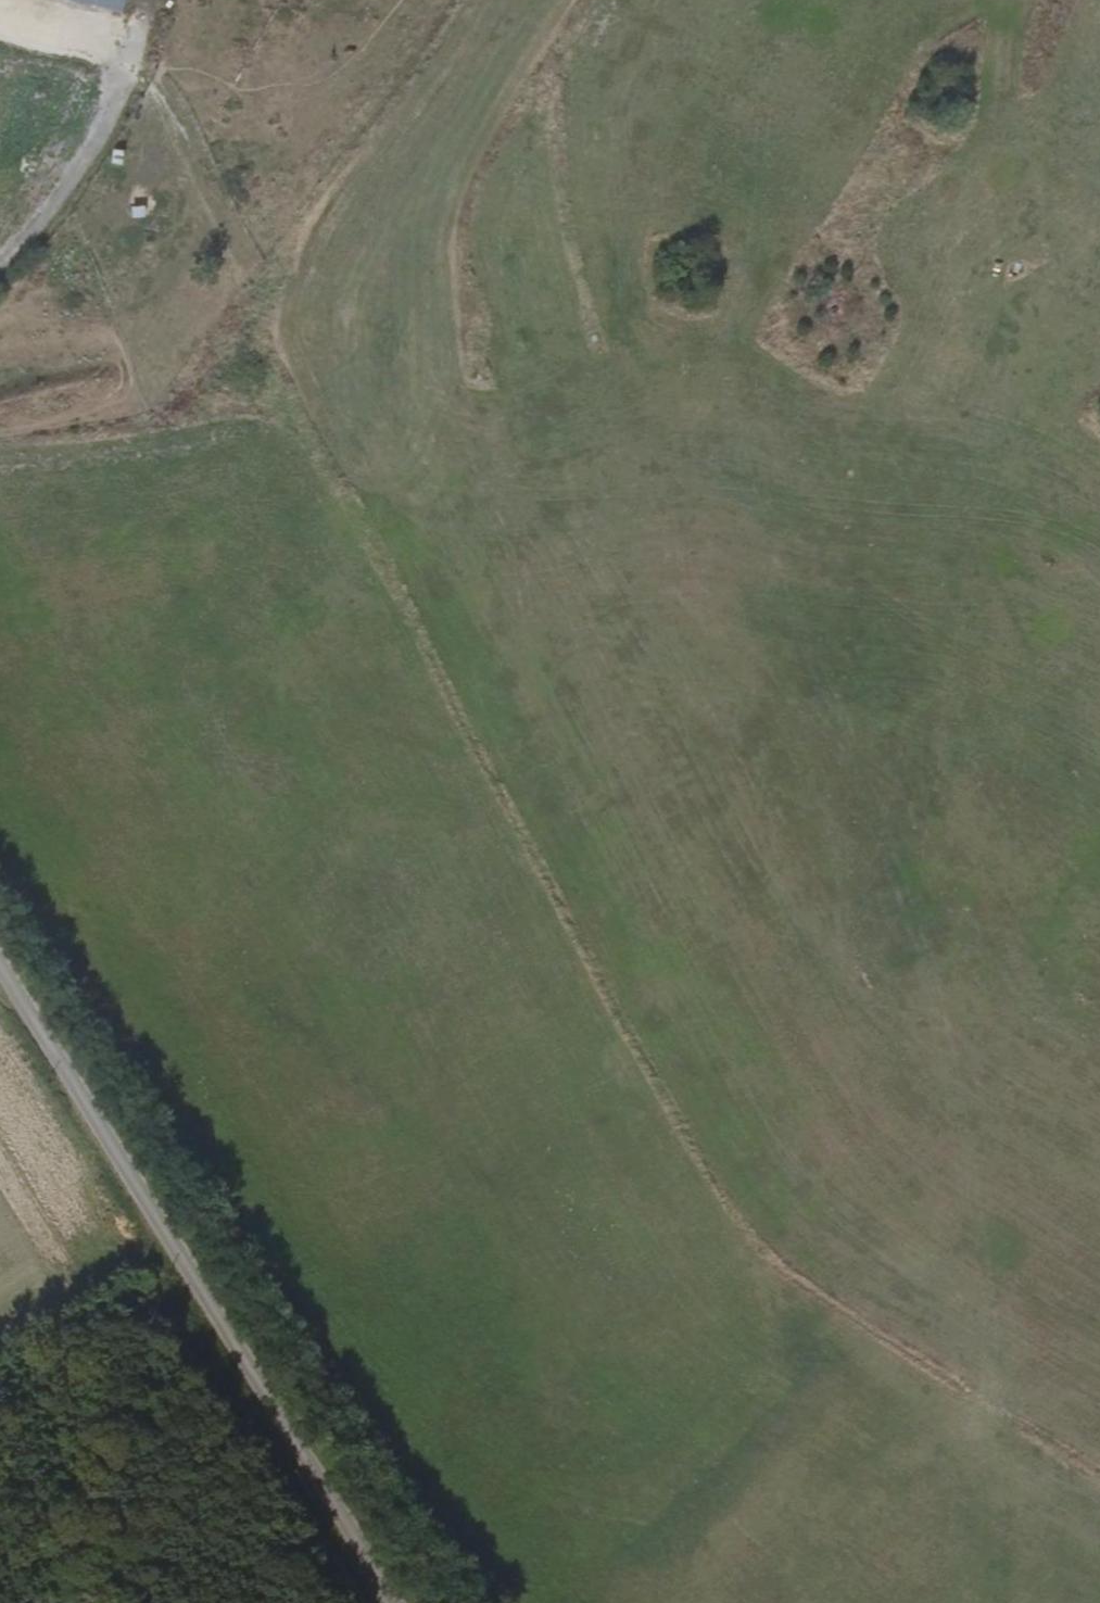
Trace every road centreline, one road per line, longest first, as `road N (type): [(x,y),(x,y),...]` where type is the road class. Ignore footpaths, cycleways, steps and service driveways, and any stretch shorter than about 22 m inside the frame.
road 1 (unclassified): [(384,1602),(76,1088),(0,982)]

